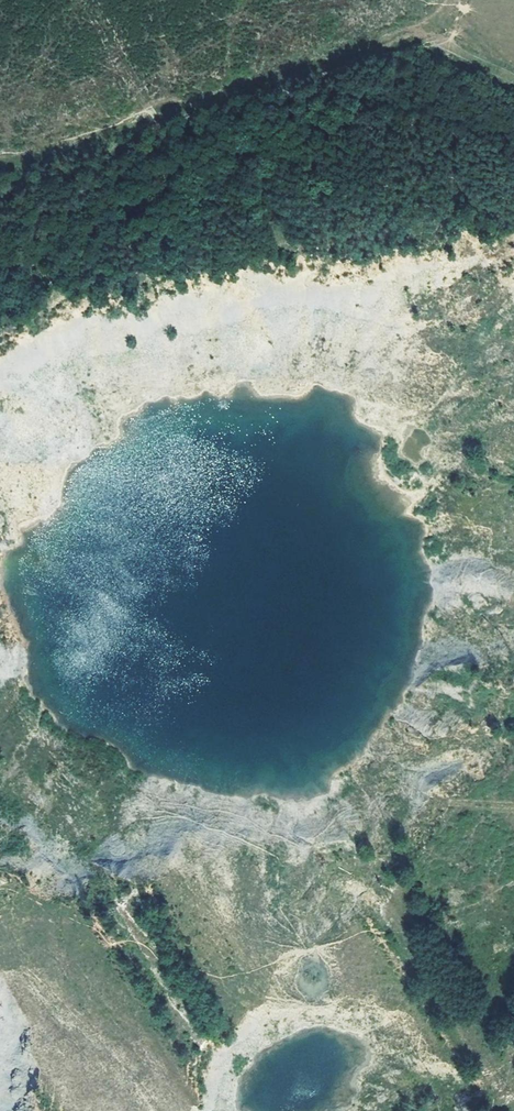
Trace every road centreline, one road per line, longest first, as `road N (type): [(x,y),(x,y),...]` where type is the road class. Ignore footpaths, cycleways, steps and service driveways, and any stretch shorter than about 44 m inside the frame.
road 1 (track): [(0,159),(428,28),(513,72)]

